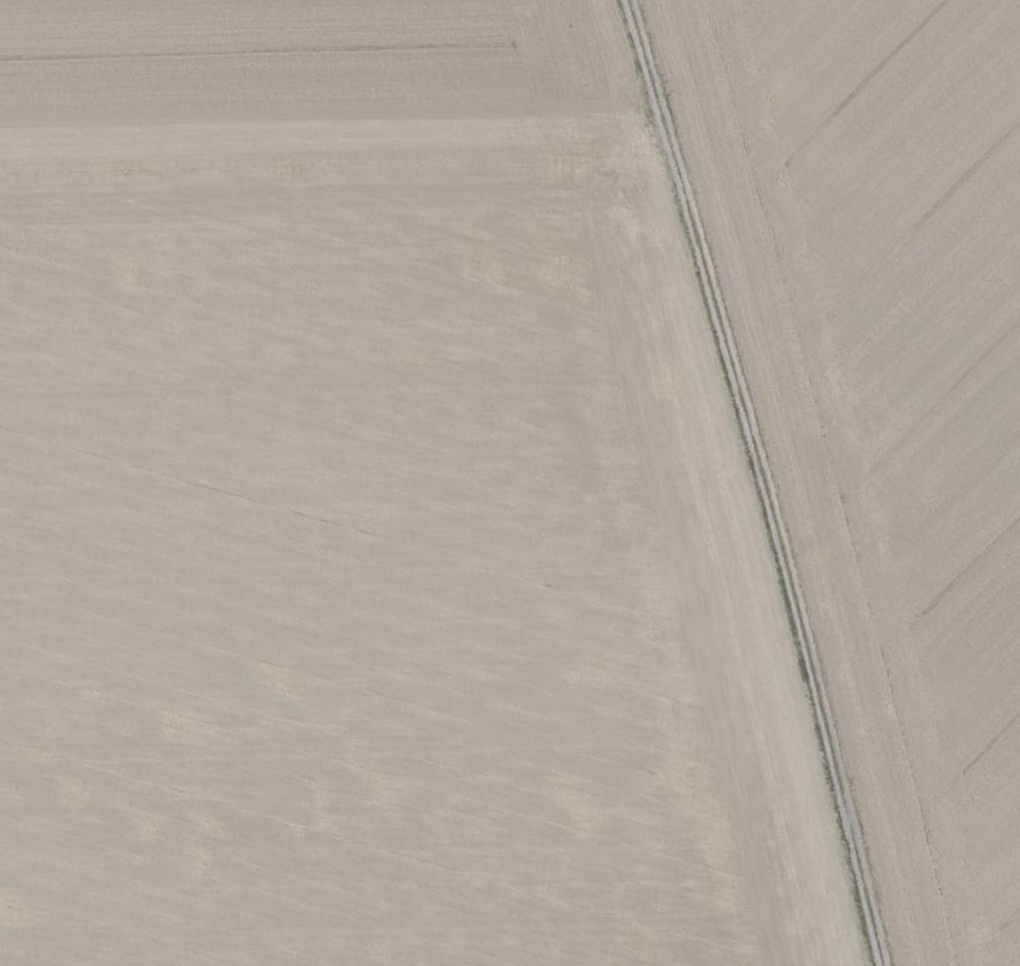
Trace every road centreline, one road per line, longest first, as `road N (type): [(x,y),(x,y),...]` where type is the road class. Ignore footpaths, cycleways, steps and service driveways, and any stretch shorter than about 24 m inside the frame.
road 1 (track): [(884,965),(744,403),(628,0)]

